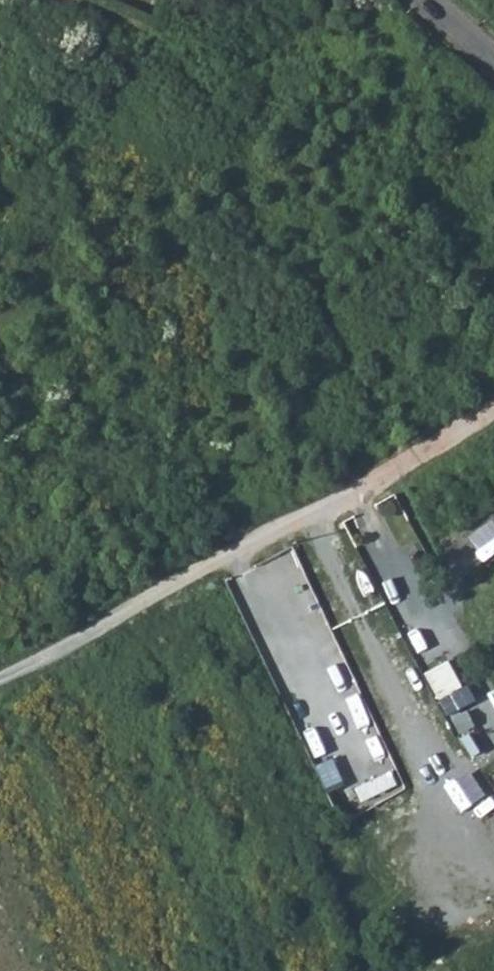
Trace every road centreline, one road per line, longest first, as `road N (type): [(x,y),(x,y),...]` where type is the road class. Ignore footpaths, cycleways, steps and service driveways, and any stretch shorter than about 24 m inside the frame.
road 1 (track): [(0,675),(392,473),(493,411)]
road 2 (track): [(392,473),(493,675)]

